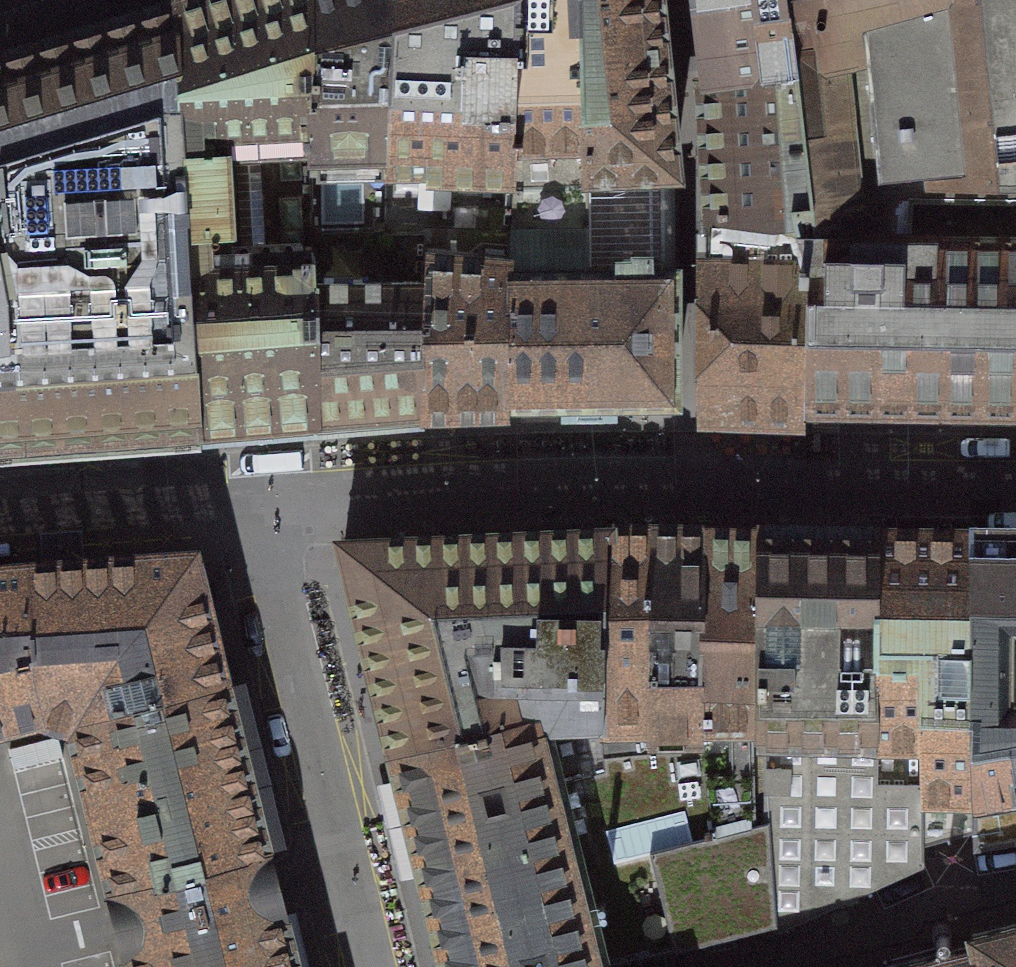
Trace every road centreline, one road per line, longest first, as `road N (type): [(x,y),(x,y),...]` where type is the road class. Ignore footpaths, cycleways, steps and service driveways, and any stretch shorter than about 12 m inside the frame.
road 1 (residential): [(1015,496),(692,491),(251,505)]
road 2 (residential): [(251,505),(369,966)]
road 3 (residential): [(251,505),(0,519)]

